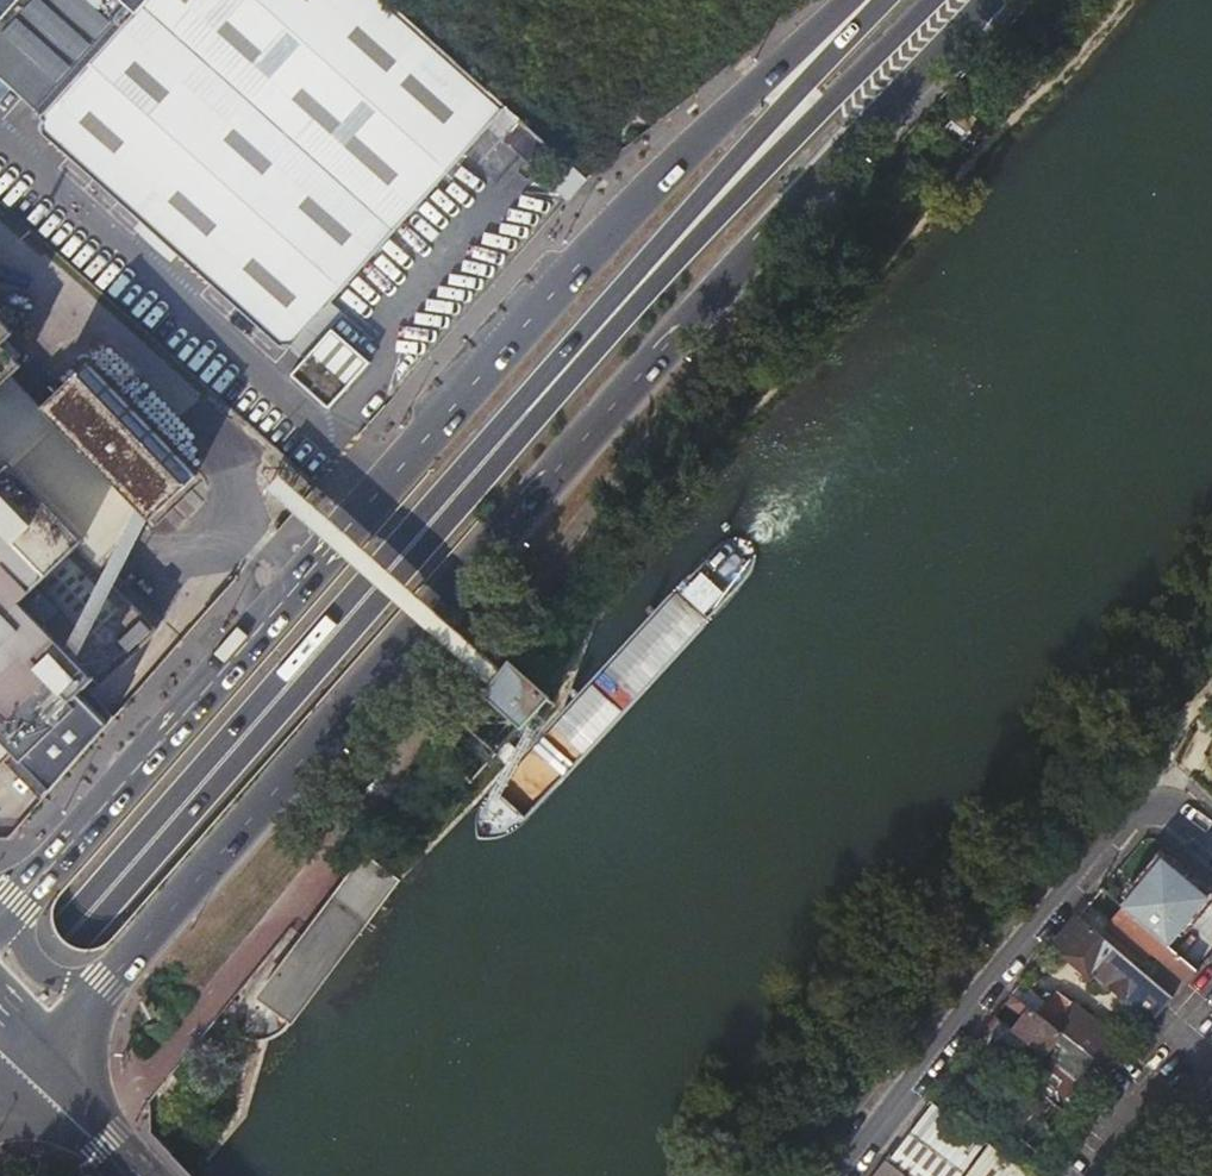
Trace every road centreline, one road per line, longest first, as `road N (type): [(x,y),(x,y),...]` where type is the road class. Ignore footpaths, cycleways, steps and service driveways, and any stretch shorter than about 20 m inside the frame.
road 1 (primary): [(100,991),(288,790),(532,496),(993,0)]
road 2 (primary): [(859,0),(651,184),(13,906)]
road 3 (primary): [(652,269),(0,1003)]
road 4 (residential): [(1211,831),(1181,802),(1156,798),(849,1175)]
road 5 (primary): [(652,269),(921,0)]
road 6 (primary): [(882,0),(652,269)]
road 7 (primary): [(13,906),(17,936),(43,971),(100,991)]
road 8 (secondary): [(119,1160),(21,1073)]

